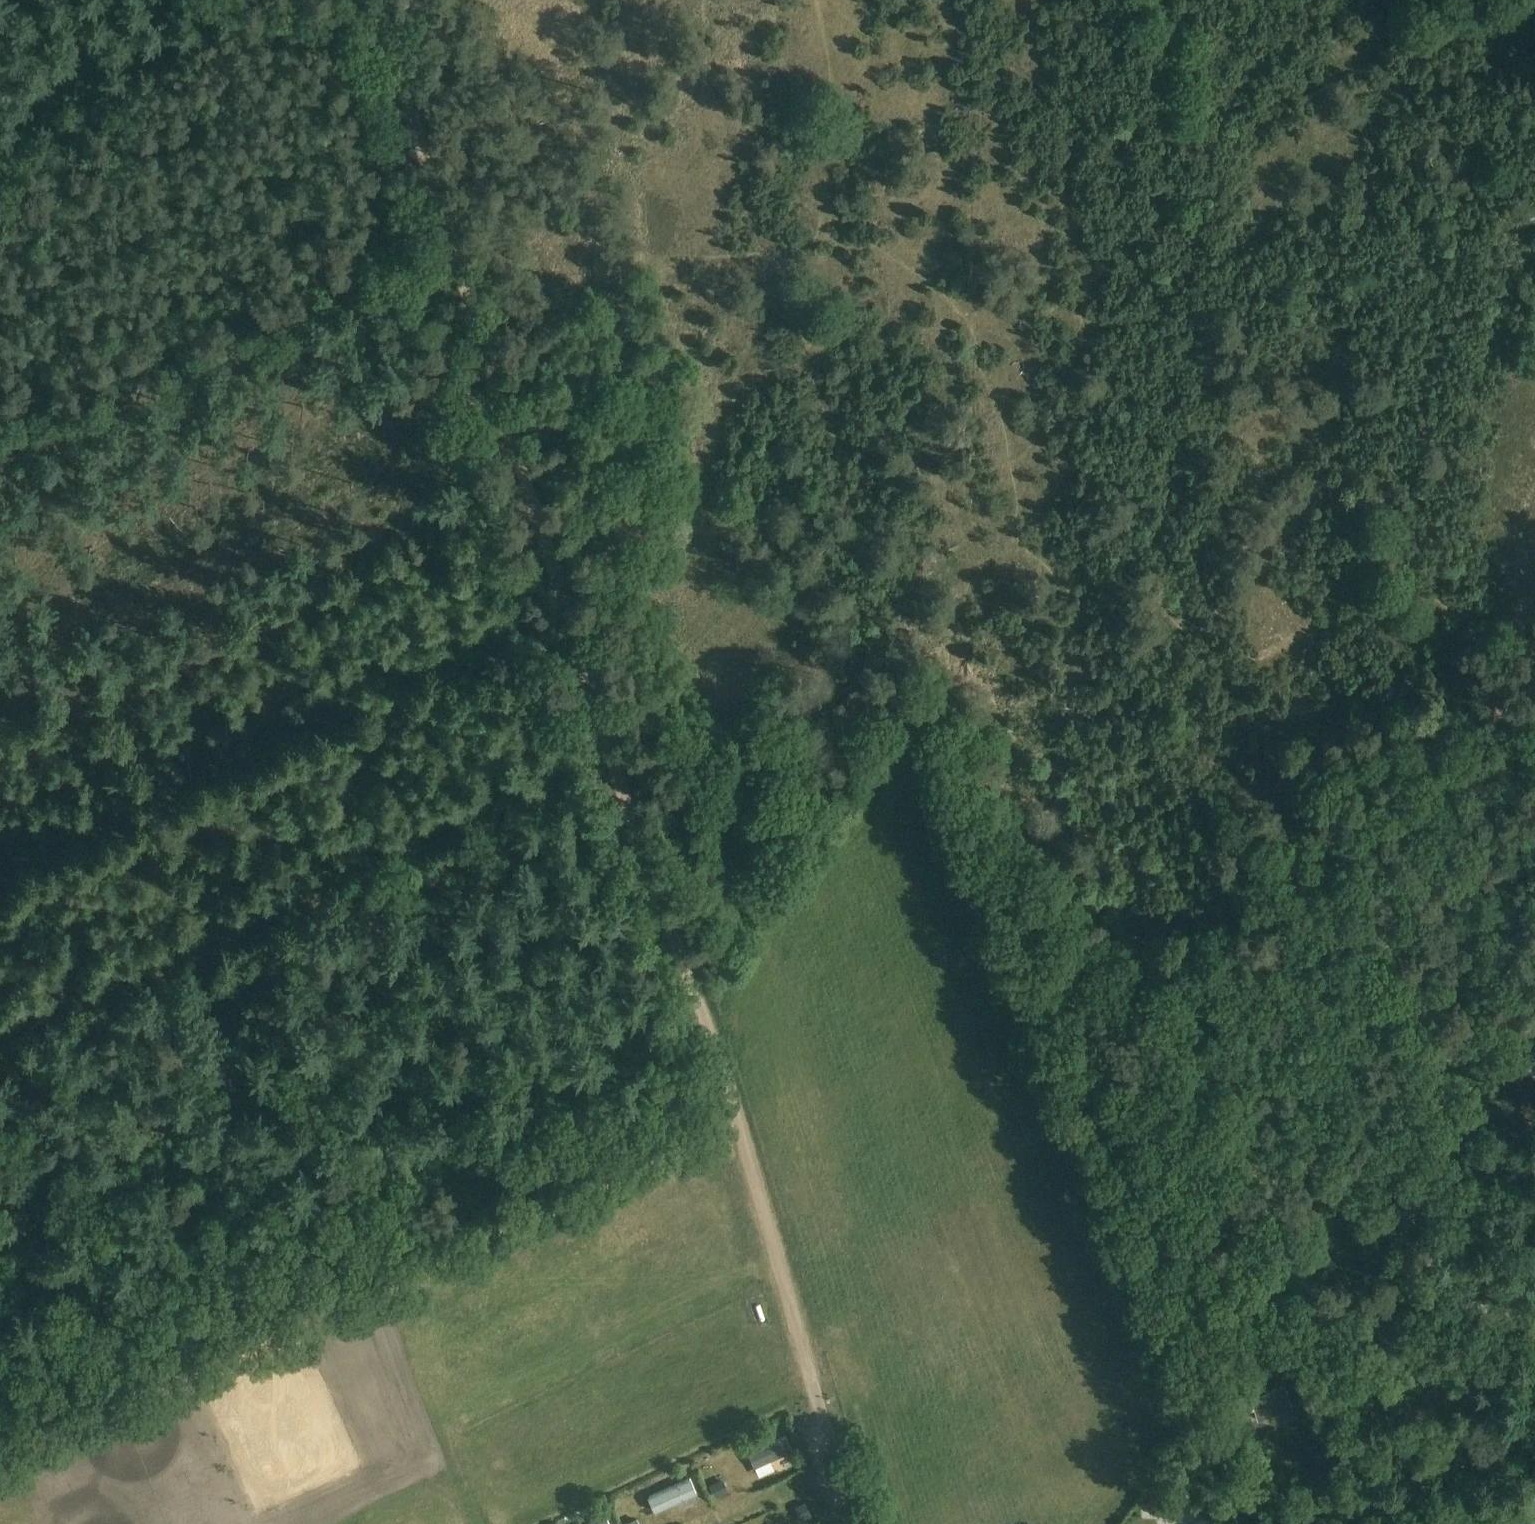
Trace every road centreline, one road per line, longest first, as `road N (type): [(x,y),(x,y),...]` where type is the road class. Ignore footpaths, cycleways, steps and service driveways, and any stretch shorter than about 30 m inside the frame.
road 1 (track): [(859,1523),(488,348)]
road 2 (track): [(488,348),(379,0)]

